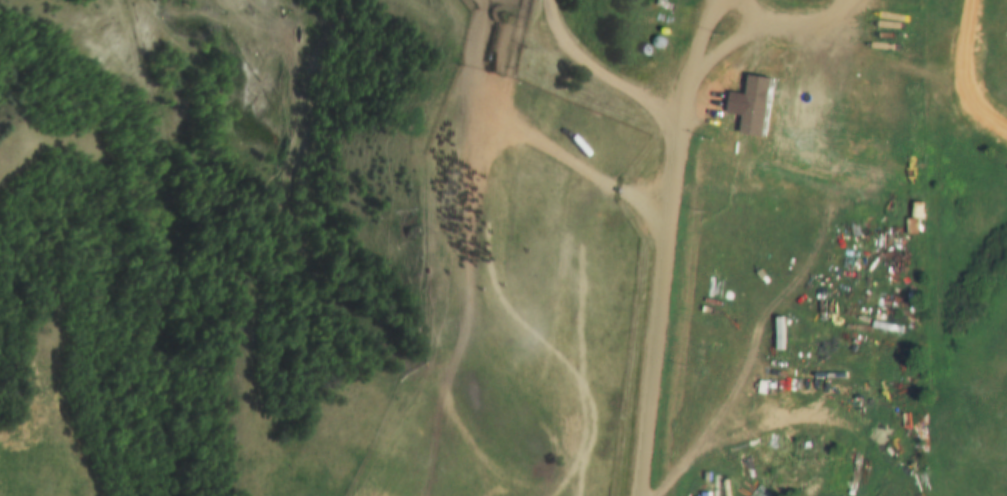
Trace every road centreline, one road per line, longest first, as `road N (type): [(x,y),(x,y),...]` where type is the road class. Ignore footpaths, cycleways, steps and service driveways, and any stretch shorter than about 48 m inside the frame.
road 1 (track): [(394,0),(456,34),(474,150),(474,290),(484,379),(524,495)]
road 2 (track): [(703,495),(737,446),(764,380),(832,279),(861,182),(902,94),(904,66)]
road 3 (track): [(688,76),(757,24),(796,22),(962,89)]
road 4 (track): [(474,290),(462,384),(426,495)]

